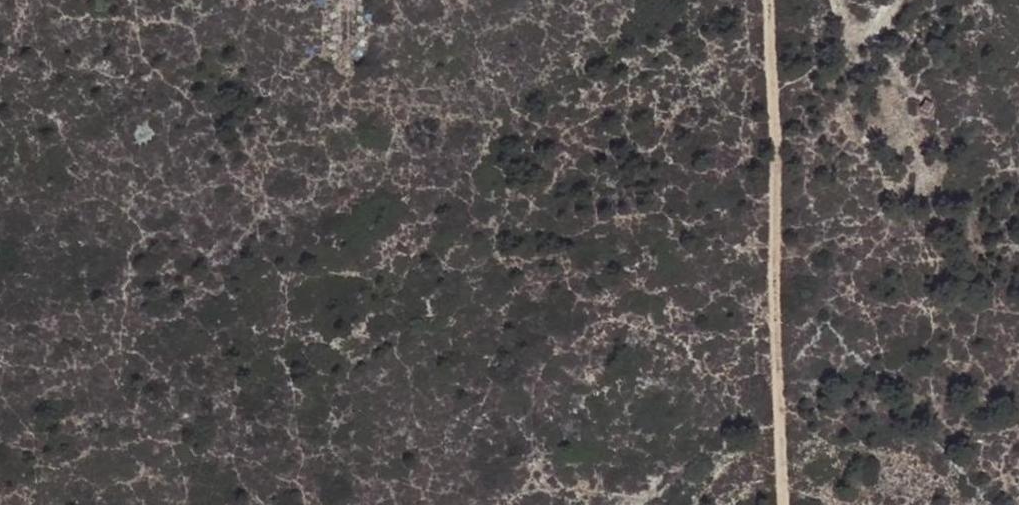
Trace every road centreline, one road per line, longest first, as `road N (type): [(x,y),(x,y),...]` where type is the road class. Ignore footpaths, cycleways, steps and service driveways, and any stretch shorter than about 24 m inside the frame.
road 1 (track): [(774,0),(781,504)]

